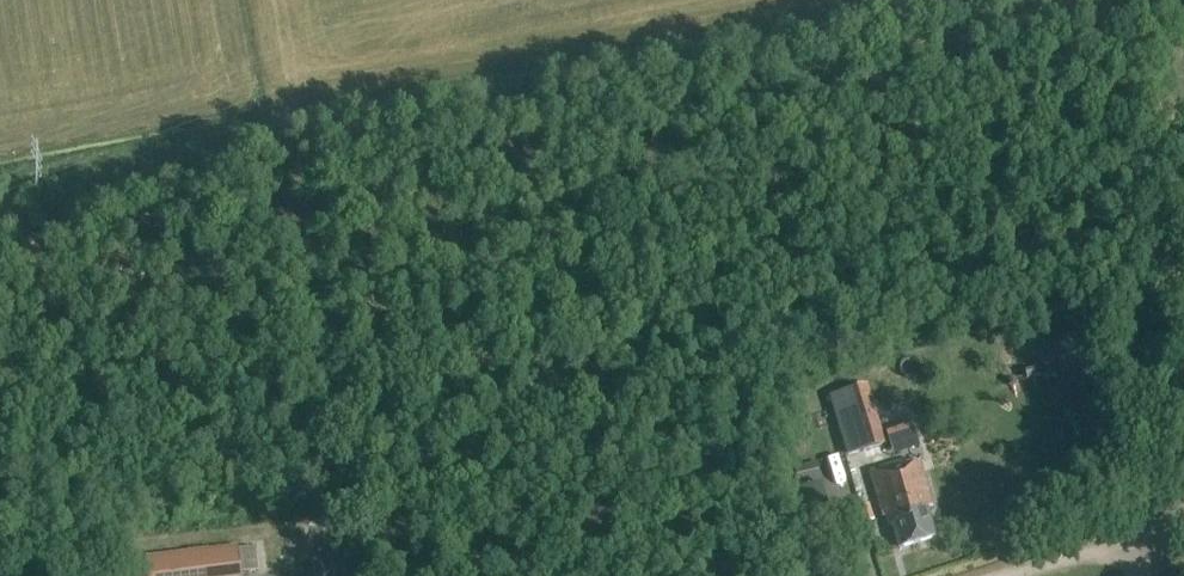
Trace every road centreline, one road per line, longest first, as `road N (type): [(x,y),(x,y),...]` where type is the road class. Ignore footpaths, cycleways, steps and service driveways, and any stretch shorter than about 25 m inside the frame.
road 1 (track): [(1023,575),(1183,515)]

